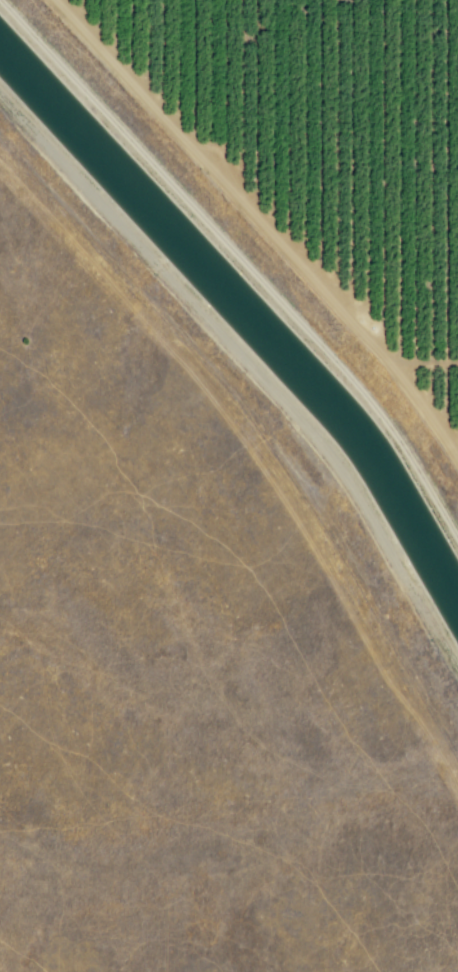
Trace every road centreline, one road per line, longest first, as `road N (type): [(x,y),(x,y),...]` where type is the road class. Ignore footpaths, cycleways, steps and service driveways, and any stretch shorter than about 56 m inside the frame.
road 1 (track): [(457,454),(396,367),(56,0)]

